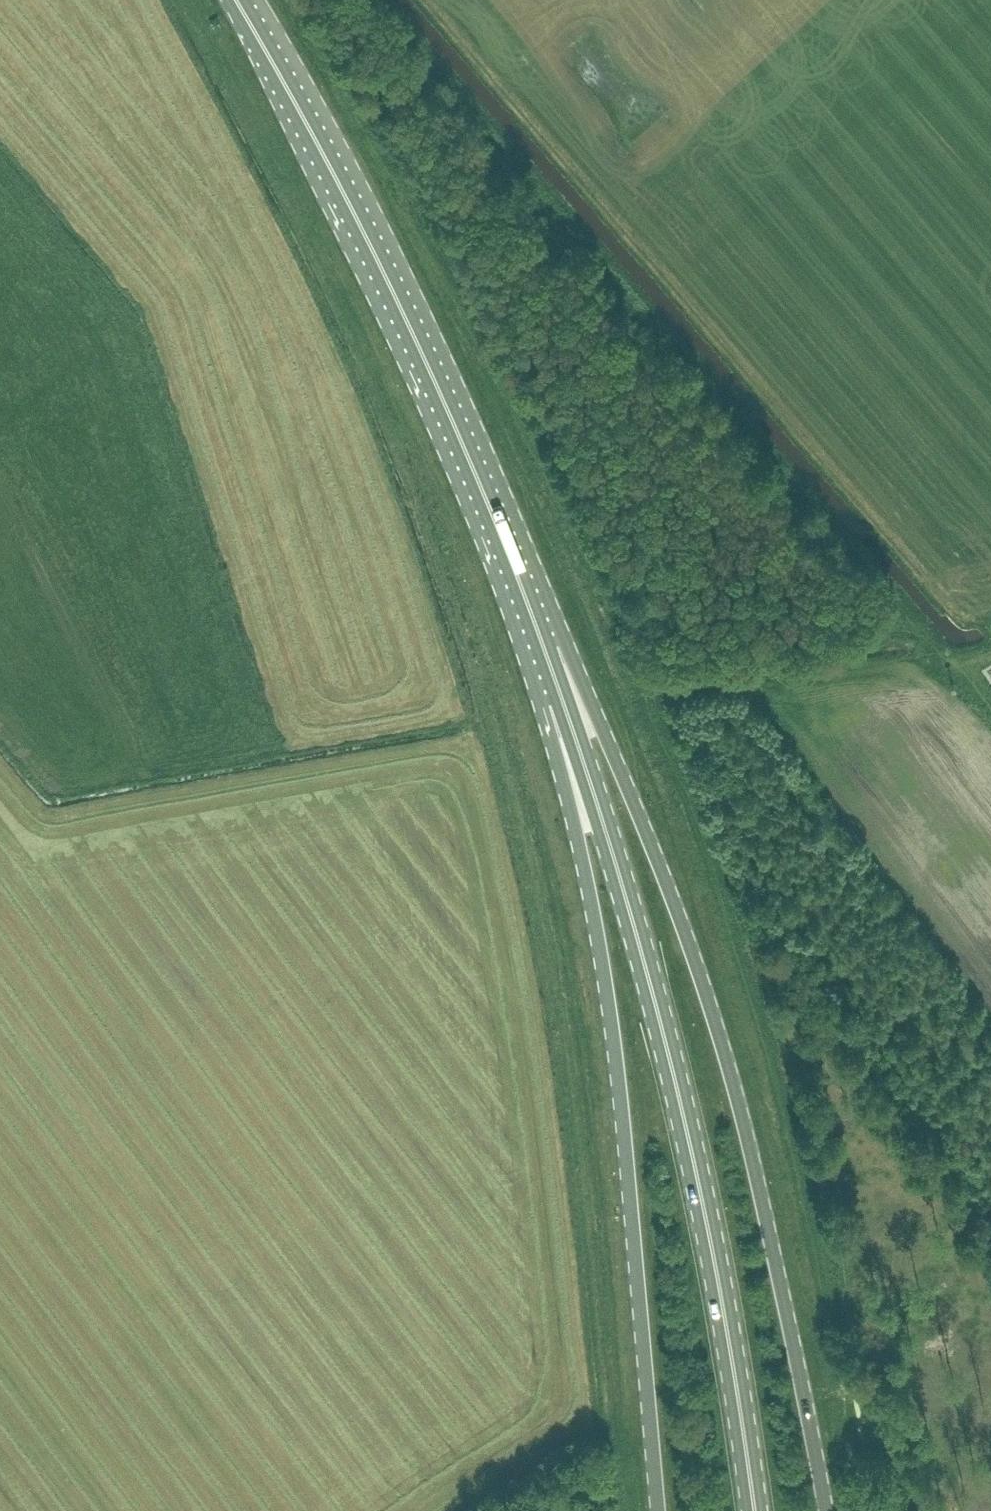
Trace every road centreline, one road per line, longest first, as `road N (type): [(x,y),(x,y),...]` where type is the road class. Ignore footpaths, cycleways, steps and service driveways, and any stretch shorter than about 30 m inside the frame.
road 1 (primary): [(825,1510),(775,1259),(706,994),(626,778),(544,650)]
road 2 (primary): [(754,1510),(718,1278),(670,1059),(608,835),(544,650)]
road 3 (primary): [(544,650),(619,1087),(658,1510)]
road 4 (primary): [(544,650),(434,371),(238,0)]

